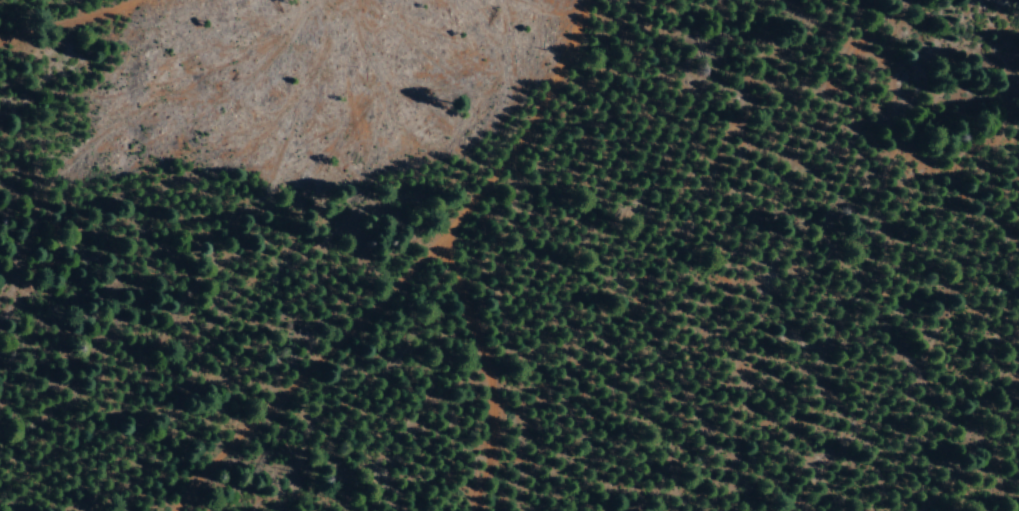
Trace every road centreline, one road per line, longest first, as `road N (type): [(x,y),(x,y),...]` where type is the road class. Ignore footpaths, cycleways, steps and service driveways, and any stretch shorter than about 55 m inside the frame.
road 1 (track): [(590,0),(586,106),(542,179),(386,302),(193,510)]
road 2 (track): [(0,57),(144,0)]

